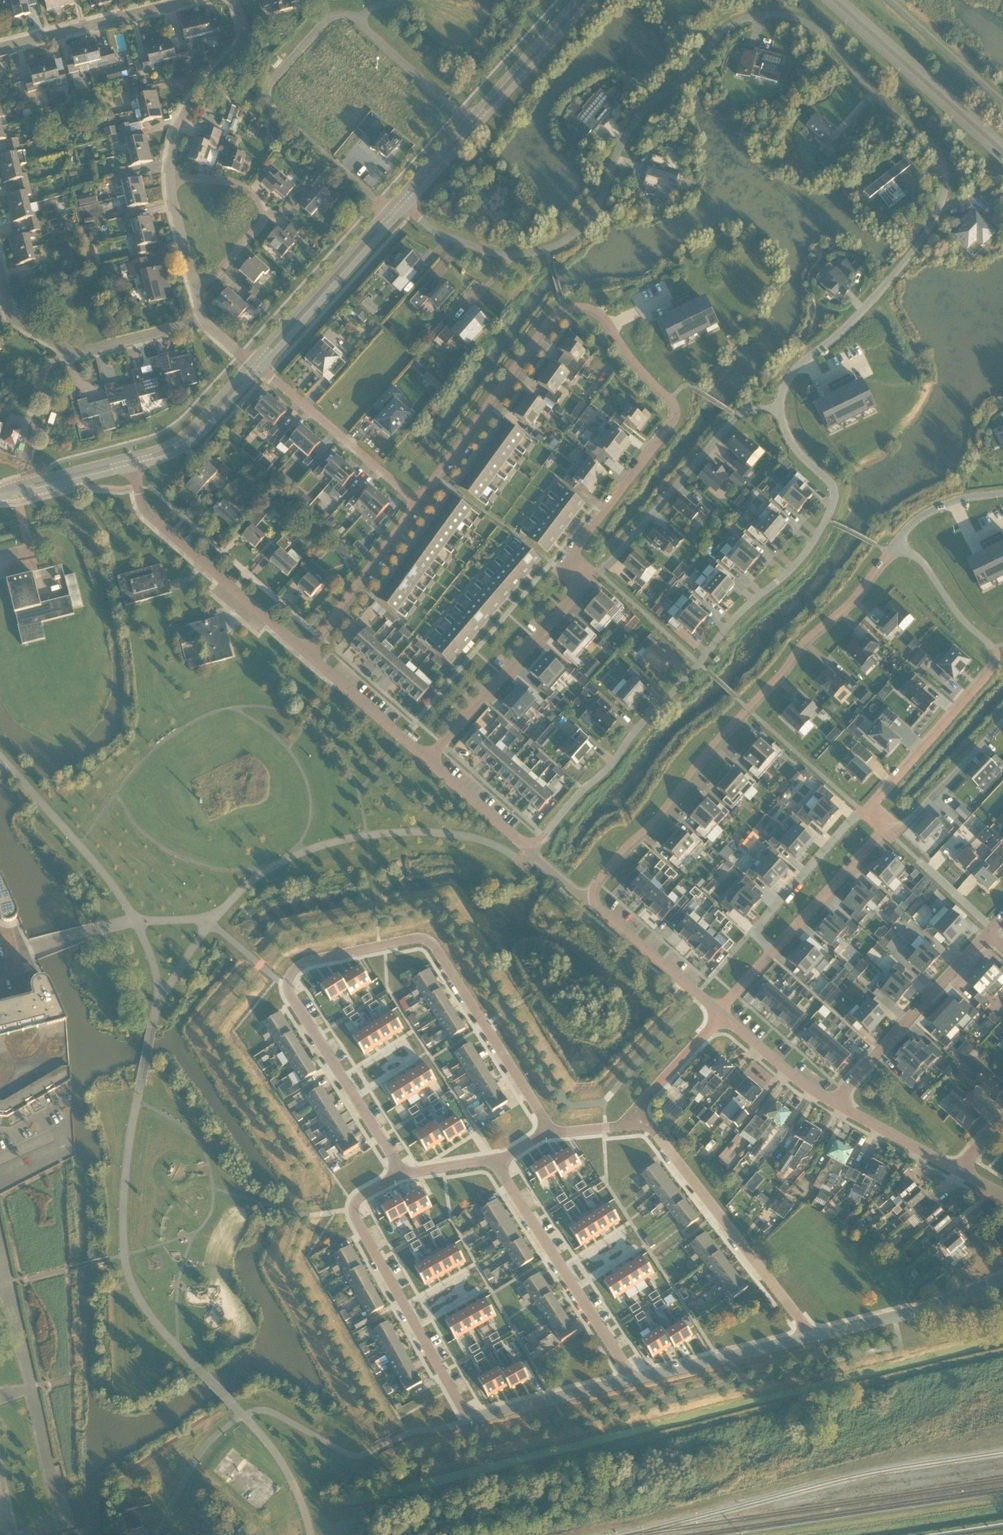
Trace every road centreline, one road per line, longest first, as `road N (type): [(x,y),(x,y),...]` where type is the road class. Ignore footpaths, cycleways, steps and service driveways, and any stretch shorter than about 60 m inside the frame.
road 1 (residential): [(405,209),(487,252),(528,255),(563,243),(596,211),(632,127),(725,30),(753,17),(801,21),(933,145),(945,186),(925,237),(848,325),(794,371),(779,410)]
road 2 (residential): [(416,502),(546,326),(563,311),(596,313),(672,409),(671,421),(562,561),(583,583)]
road 3 (residential): [(533,845),(735,618),(797,564),(826,521),(832,486),(793,447),(779,410)]
road 4 (residential): [(896,546),(854,599),(804,641),(586,898)]
road 5 (residential): [(400,1172),(291,1000),(287,979),(315,960),(425,939)]
road 6 (residential): [(896,546),(923,563),(955,612),(992,648),(992,662),(865,814)]
road 7 (residential): [(469,1419),(349,1205),(400,1172)]
road 8 (residential): [(386,209),(270,95),(272,81),(327,21),(339,16),(357,23)]
road 9 (residential): [(806,1338),(801,1320),(638,1118)]
road 10 (residential): [(583,583),(613,561),(736,417),(779,410)]
road 11 (residential): [(633,1382),(496,1160)]
road 12 (unclassified): [(306,653),(150,517),(133,467)]
road 13 (residential): [(202,321),(67,350),(14,319),(0,276)]
road 14 (tertiary): [(825,0),(1002,160)]
road 15 (residential): [(583,583),(428,760)]
road 16 (residential): [(831,1104),(988,933)]
road 17 (residential): [(547,1130),(425,939)]
road 18 (tertiary): [(1002,144),(842,0)]
road 19 (residential): [(196,295),(262,213),(226,183),(166,182)]
road 20 (residential): [(166,182),(167,152),(183,116),(238,49),(243,32),(233,0)]
road 21 (residential): [(806,1338),(947,1302),(1002,1279)]
road 22 (residential): [(416,502),(261,369)]
road 23 (tertiary): [(386,209),(251,362)]
road 24 (tertiary): [(261,369),(396,219)]
road 25 (residential): [(0,48),(191,0)]
road 26 (residential): [(306,653),(416,502)]
road 27 (residential): [(774,951),(760,939),(762,921),(865,814)]
road 28 (residential): [(633,1382),(806,1338)]
road 29 (unclassified): [(720,1013),(586,898)]
road 30 (tertiary): [(476,130),(592,0)]
road 31 (residential): [(1002,723),(891,839),(882,832)]
road 32 (residential): [(469,1419),(633,1382)]
road 33 (tertiary): [(133,467),(192,443),(261,369)]
road 34 (tertiary): [(577,0),(467,122)]
road 35 (unclassified): [(428,760),(306,653)]
road 36 (residential): [(882,832),(774,951)]
road 37 (tertiary): [(251,362),(188,432),(131,456)]
road 38 (residential): [(357,23),(467,122)]
road 39 (unclassified): [(831,1104),(720,1013)]
road 40 (unclassified): [(956,1170),(831,1104)]
road 41 (unclassified): [(533,845),(518,841),(428,760)]
road 42 (residential): [(638,1118),(643,1102),(720,1013)]
road 43 (residential): [(1002,493),(940,506),(896,546)]

